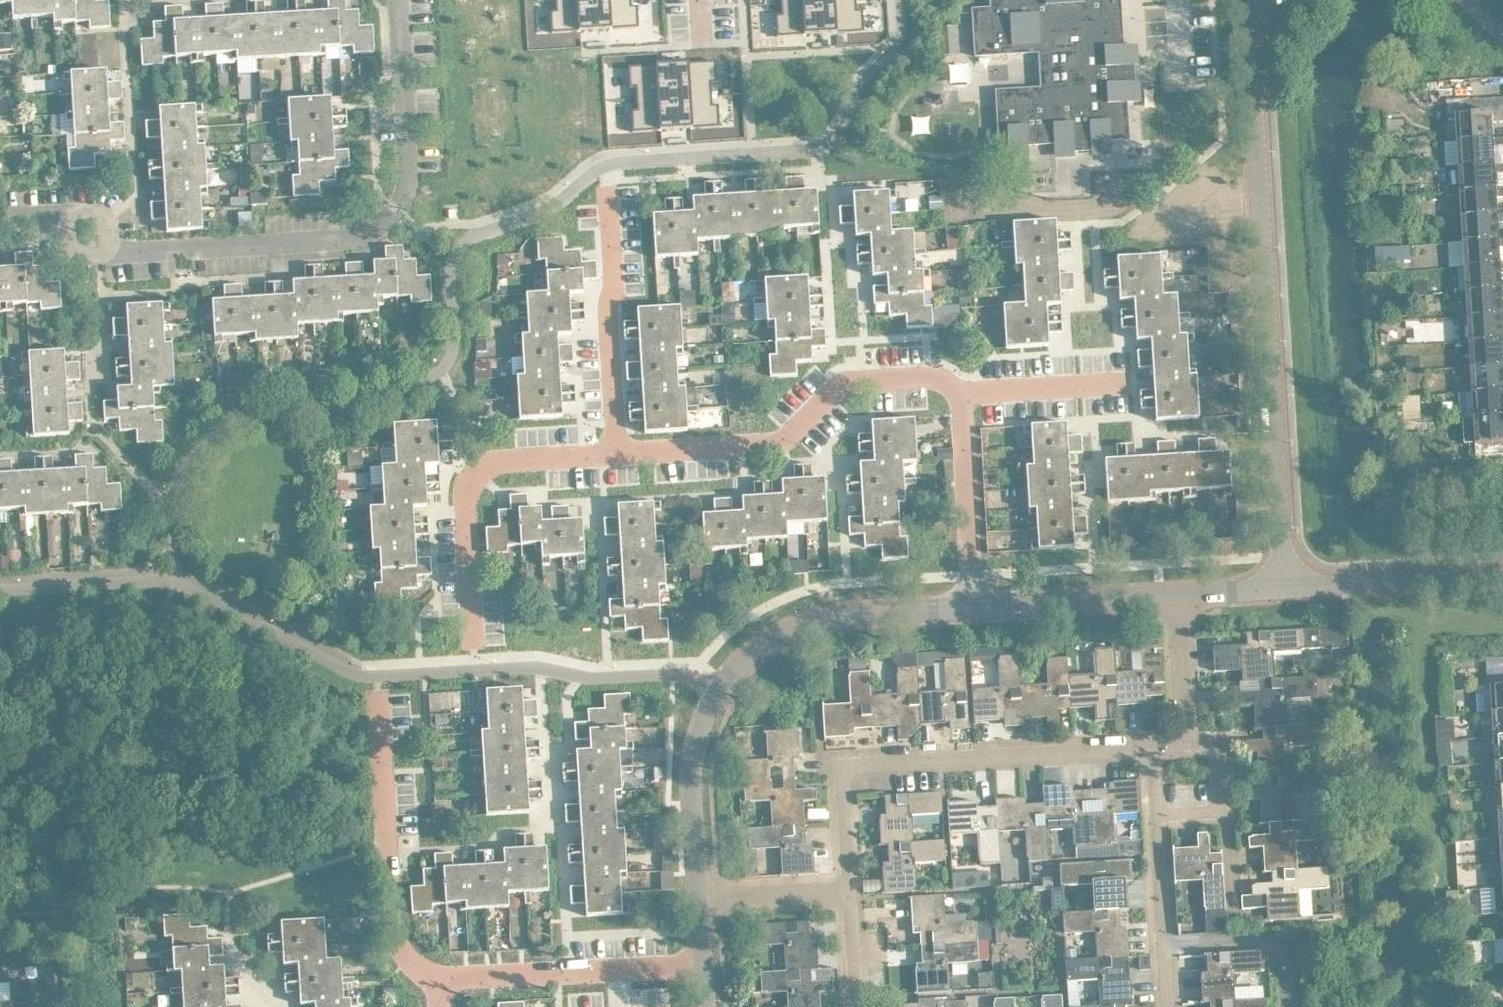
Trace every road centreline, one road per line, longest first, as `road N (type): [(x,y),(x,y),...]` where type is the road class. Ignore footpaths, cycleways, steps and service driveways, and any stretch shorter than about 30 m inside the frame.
road 1 (residential): [(403,0),(412,173),(376,224),(333,237),(141,247),(0,216)]
road 2 (unclassified): [(1286,577),(1246,0)]
road 3 (tertiary): [(707,893),(708,745),(723,695),(750,652),(803,615),(971,597)]
road 4 (residential): [(847,885),(841,759),(1151,743)]
road 5 (residential): [(625,456),(802,437),(843,375),(932,372),(964,394)]
road 6 (residential): [(457,976),(408,962),(390,928),(378,672)]
road 7 (residential): [(478,667),(468,504),(486,472),(625,456)]
road 8 (residential): [(625,456),(614,186)]
road 9 (residential): [(457,976),(710,957)]
road 10 (tertiary): [(1286,577),(1502,565)]
road 11 (tertiary): [(971,597),(1176,583)]
road 12 (residential): [(971,597),(964,394)]
road 13 (residential): [(1155,807),(1165,1006)]
road 14 (residential): [(964,394),(1130,387)]
road 15 (residential): [(1184,741),(1176,583)]
road 16 (residential): [(847,885),(707,893)]
road 17 (residential): [(854,1006),(847,885)]

